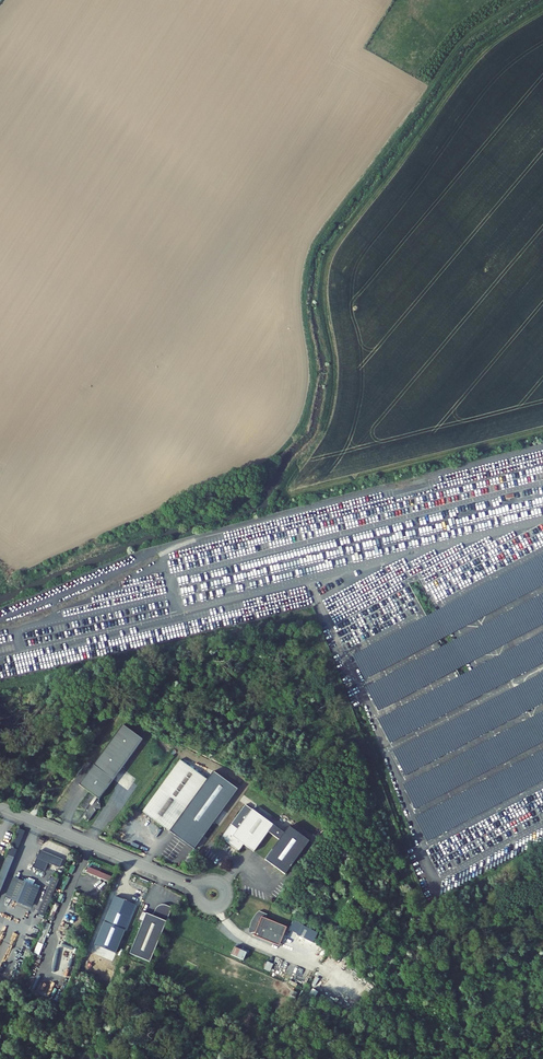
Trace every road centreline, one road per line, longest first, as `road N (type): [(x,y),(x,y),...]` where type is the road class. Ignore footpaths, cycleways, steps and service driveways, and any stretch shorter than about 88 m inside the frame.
road 1 (residential): [(0,806),(200,889)]

